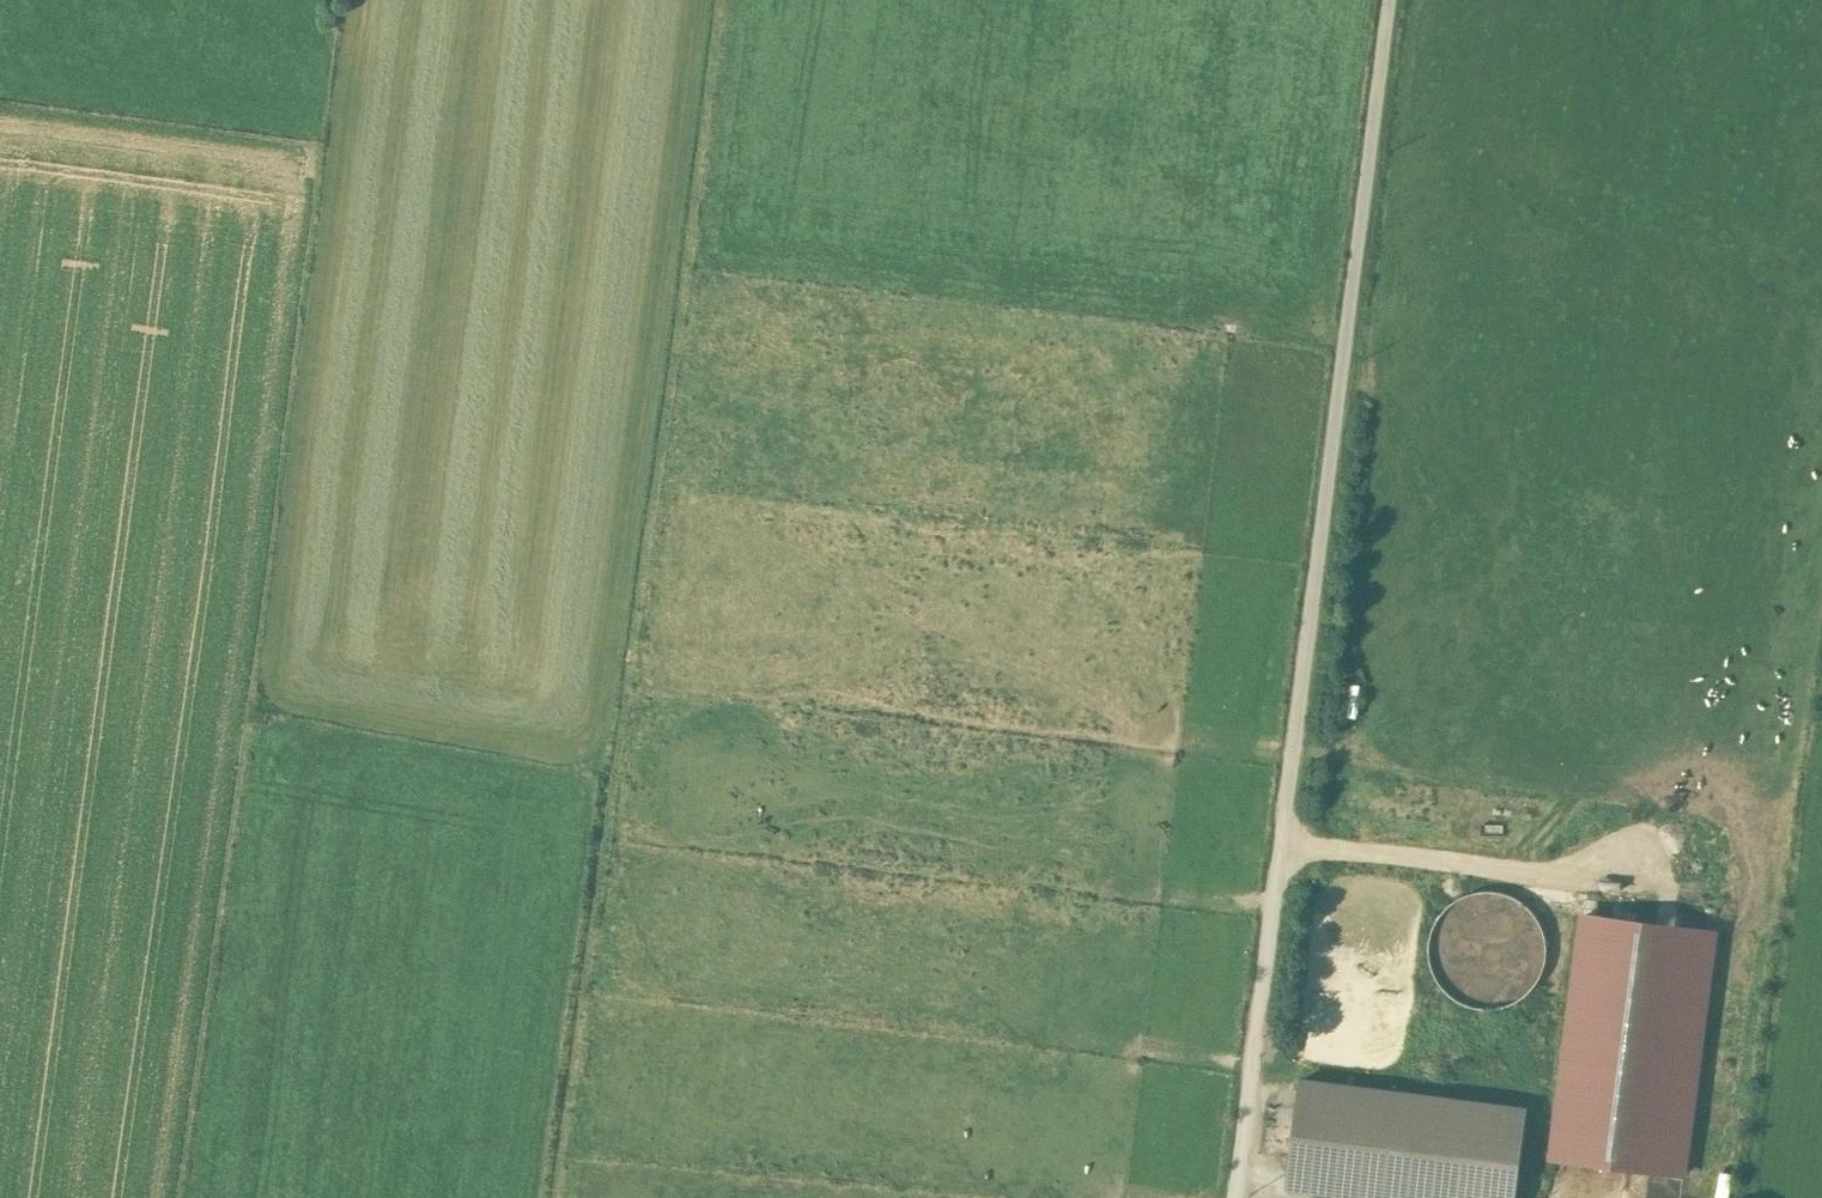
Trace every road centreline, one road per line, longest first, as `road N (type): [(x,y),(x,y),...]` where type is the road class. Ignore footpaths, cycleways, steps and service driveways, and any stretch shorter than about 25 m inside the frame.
road 1 (unclassified): [(1392,0),(1239,1197)]

